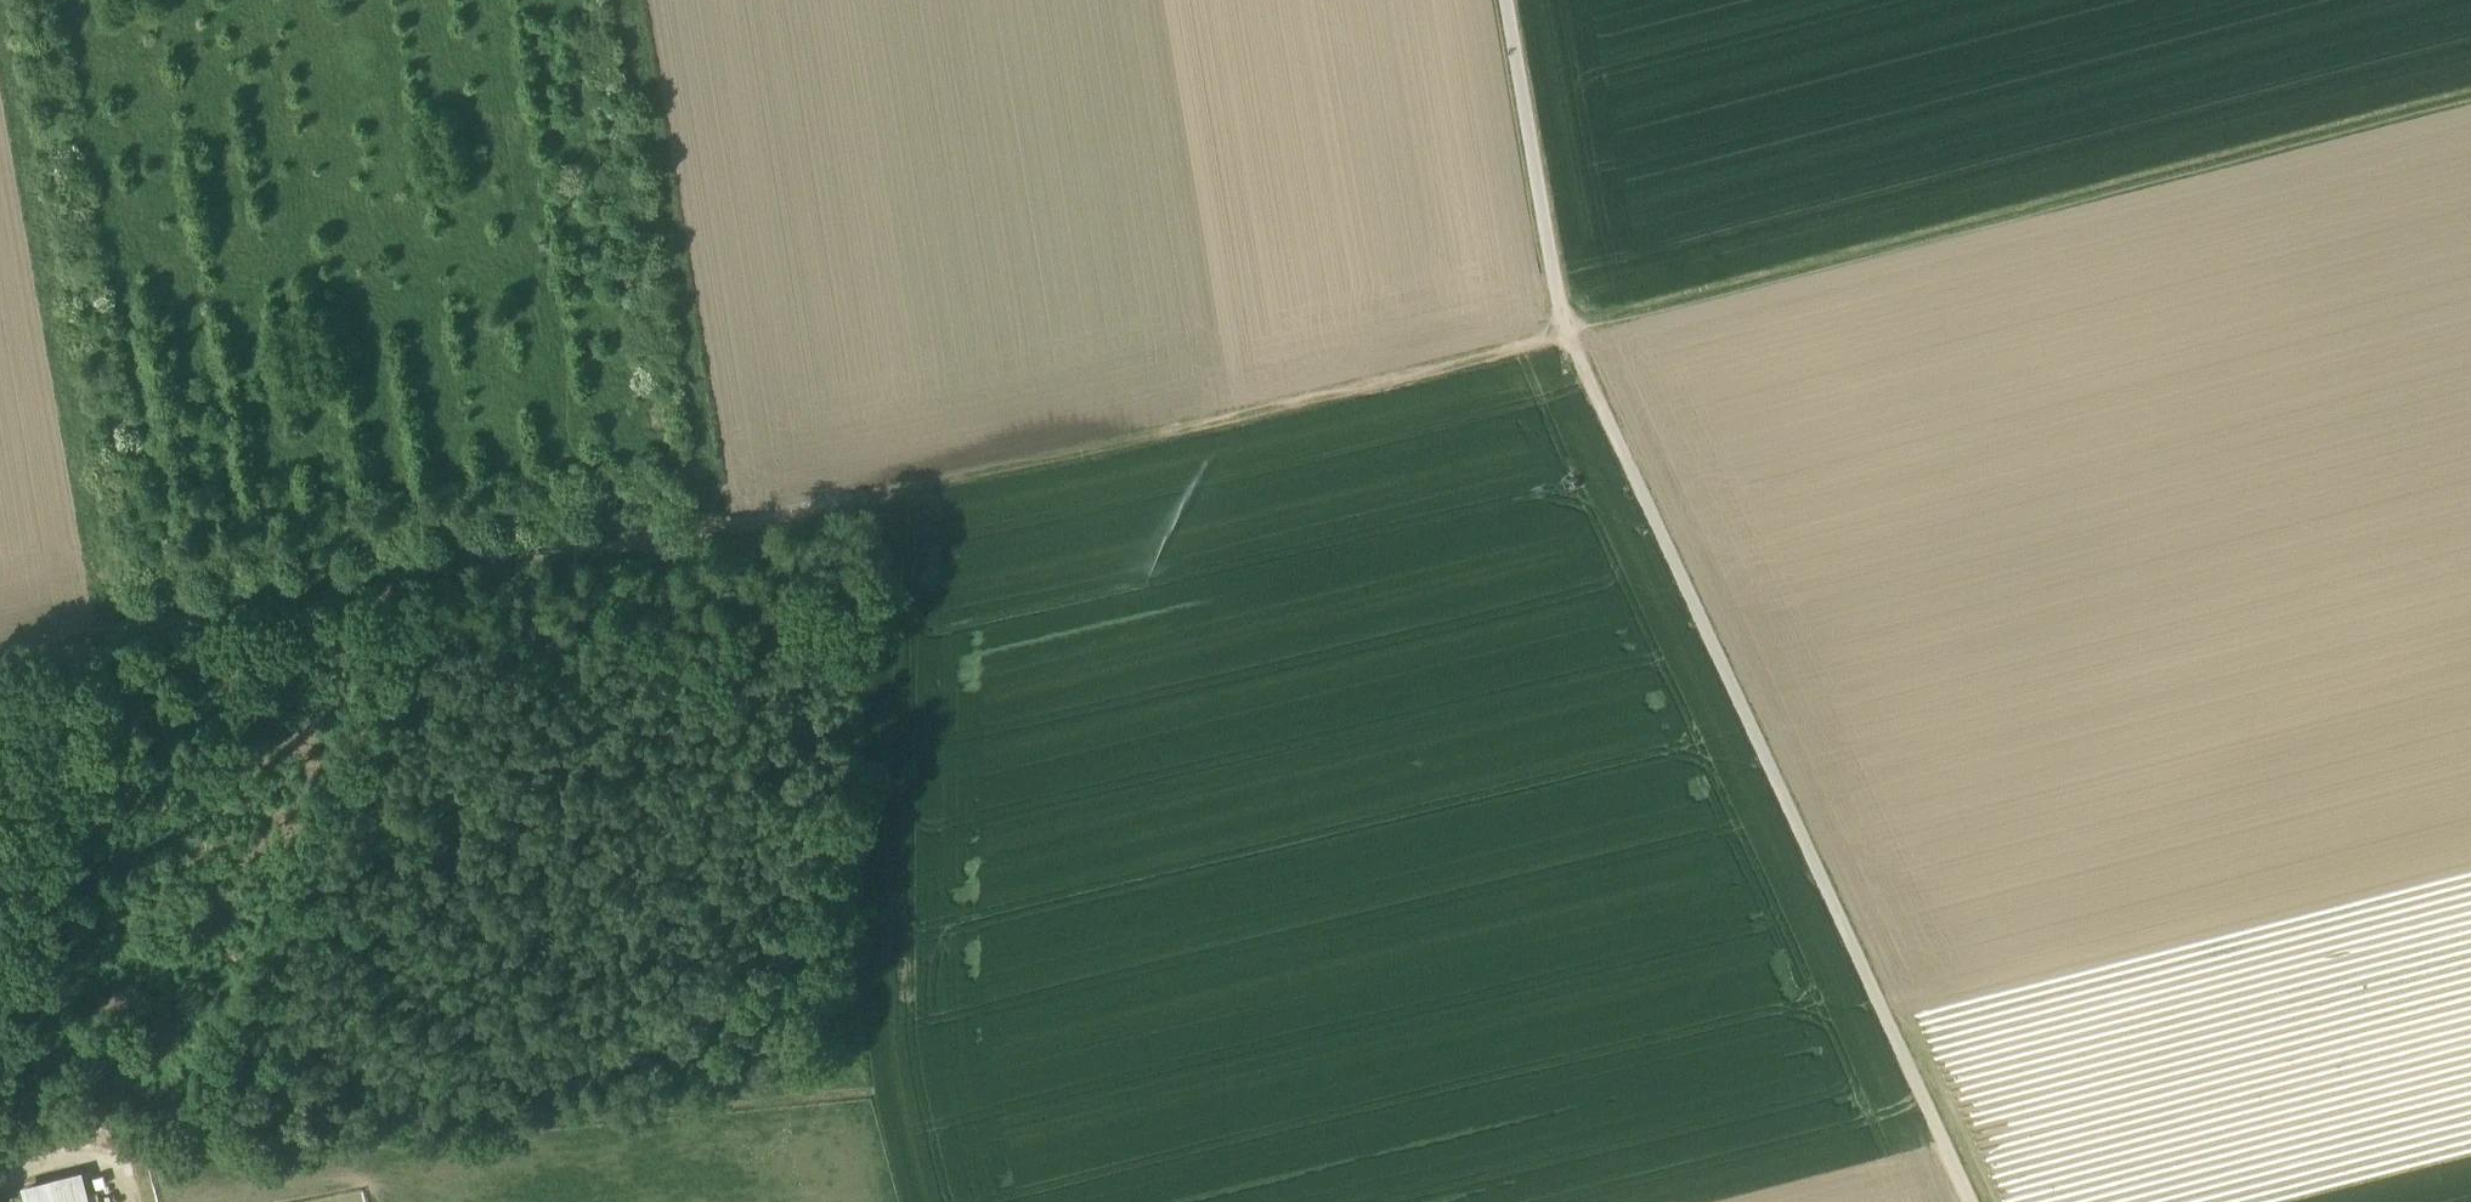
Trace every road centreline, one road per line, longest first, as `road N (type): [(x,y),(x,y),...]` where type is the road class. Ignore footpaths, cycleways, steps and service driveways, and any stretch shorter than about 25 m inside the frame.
road 1 (track): [(1564,333),(867,513),(133,637),(0,671)]
road 2 (track): [(1976,1201),(1893,1013),(1564,333)]
road 3 (track): [(2470,99),(1564,333)]
road 4 (track): [(1564,333),(1506,0)]
road 5 (track): [(0,1182),(44,1159),(73,1155),(103,1163),(113,1178)]

